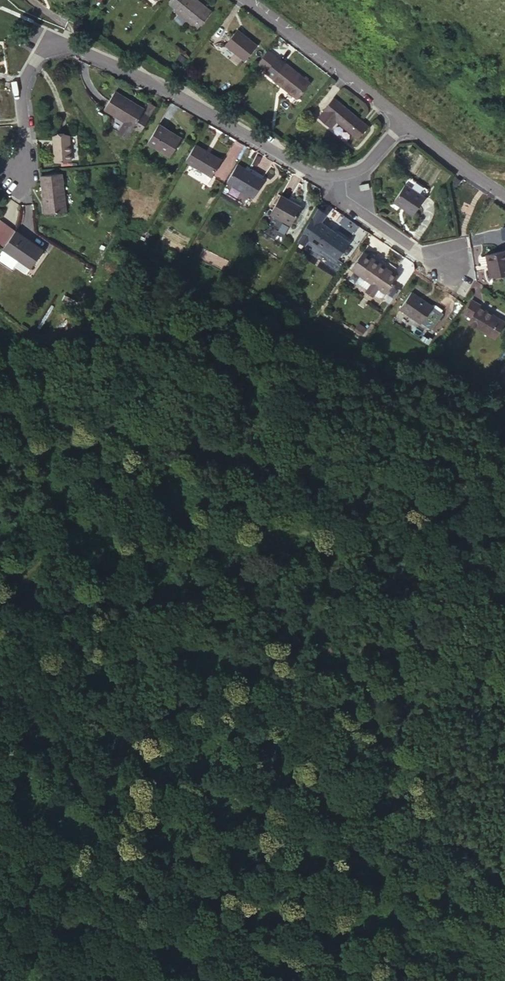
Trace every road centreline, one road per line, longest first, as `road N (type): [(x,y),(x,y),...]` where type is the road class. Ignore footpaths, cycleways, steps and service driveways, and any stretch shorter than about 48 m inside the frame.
road 1 (residential): [(331,178),(314,179),(171,95),(42,39),(13,89),(18,175)]
road 2 (residential): [(399,118),(243,0)]
road 3 (residential): [(331,178),(335,202),(420,259),(444,261)]
road 4 (residential): [(504,193),(399,118)]

